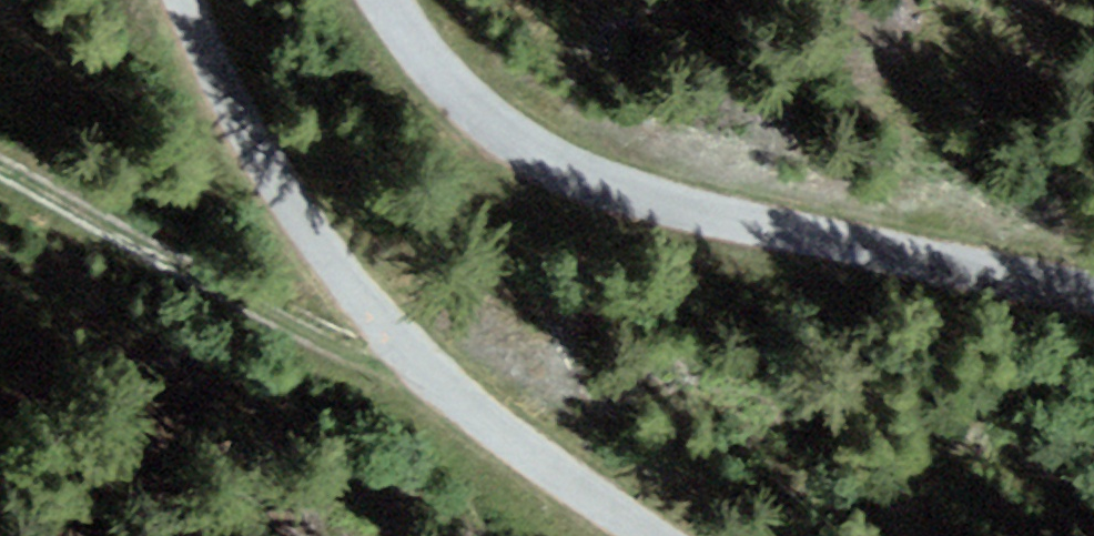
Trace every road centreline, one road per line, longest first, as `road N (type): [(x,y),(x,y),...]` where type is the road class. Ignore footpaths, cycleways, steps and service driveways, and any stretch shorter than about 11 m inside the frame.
road 1 (unclassified): [(1093,290),(711,215),(579,170),(477,112),(390,0)]
road 2 (unclassified): [(188,0),(230,107),(262,162),(375,312),(446,384),(651,535)]
road 3 (track): [(0,172),(127,252),(378,359),(415,352)]

